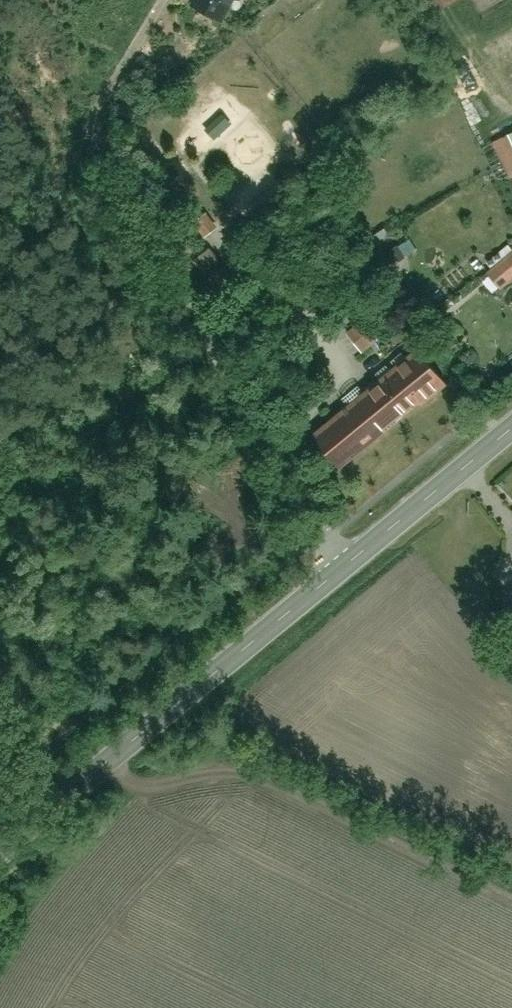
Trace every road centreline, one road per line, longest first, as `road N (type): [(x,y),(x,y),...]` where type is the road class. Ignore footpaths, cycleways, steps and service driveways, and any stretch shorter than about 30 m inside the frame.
road 1 (tertiary): [(511,432),(0,854)]
road 2 (track): [(115,759),(148,793),(200,773),(254,776),(511,902)]

